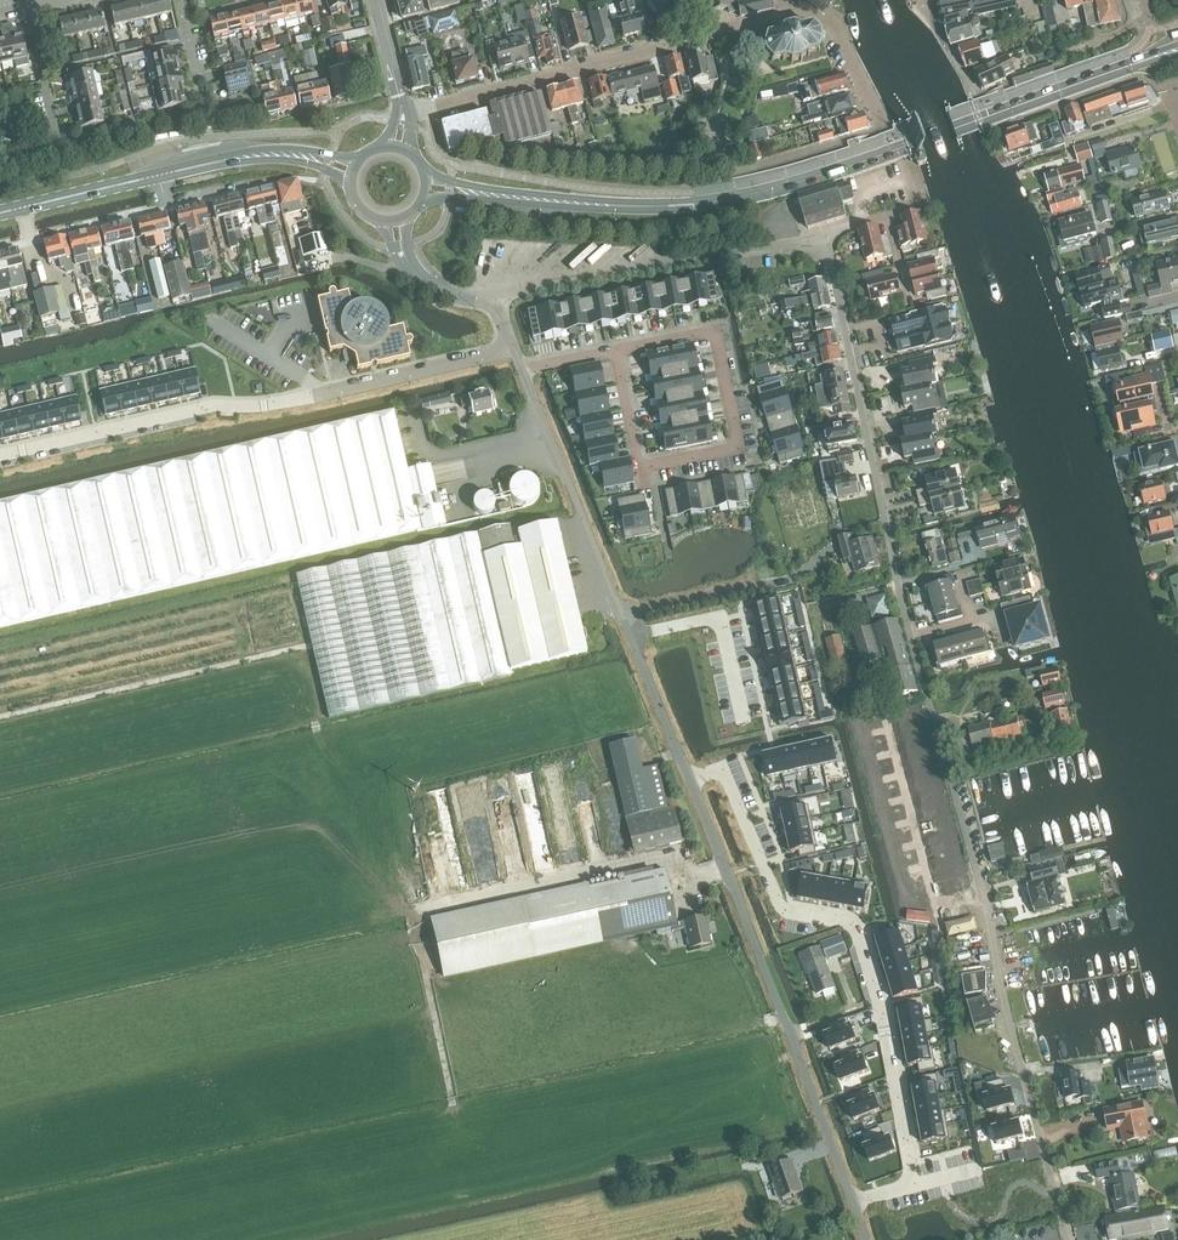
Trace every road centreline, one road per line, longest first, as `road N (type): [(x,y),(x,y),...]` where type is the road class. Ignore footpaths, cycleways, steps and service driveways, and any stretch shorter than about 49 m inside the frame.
road 1 (unclassified): [(1068,1239),(910,637),(827,241)]
road 2 (residential): [(852,1200),(914,1184),(886,1008),(855,921),(788,911),(722,765),(690,779)]
road 3 (secondary): [(595,204),(677,205),(826,176),(1126,67)]
road 4 (unclassified): [(0,456),(213,405),(264,406),(329,393),(514,348)]
road 5 (unclassified): [(852,1200),(690,779)]
road 6 (unclassified): [(494,296),(727,250),(827,241)]
road 7 (residential): [(617,350),(715,331),(738,446),(640,465)]
road 8 (unclassified): [(630,636),(523,368)]
road 9 (residential): [(404,111),(679,43)]
road 10 (secondary): [(0,213),(223,160)]
road 11 (residential): [(744,721),(719,616),(630,636)]
road 12 (secondary): [(595,204),(427,177)]
road 13 (secondary): [(426,196),(595,204)]
road 14 (unclassified): [(690,779),(630,636)]
road 15 (residential): [(679,43),(773,17),(826,20)]
road 16 (secondary): [(358,161),(279,148),(223,160)]
road 17 (residential): [(60,139),(29,7)]
road 18 (secondary): [(223,160),(289,160),(350,182)]
road 19 (unclassified): [(882,127),(826,20)]

